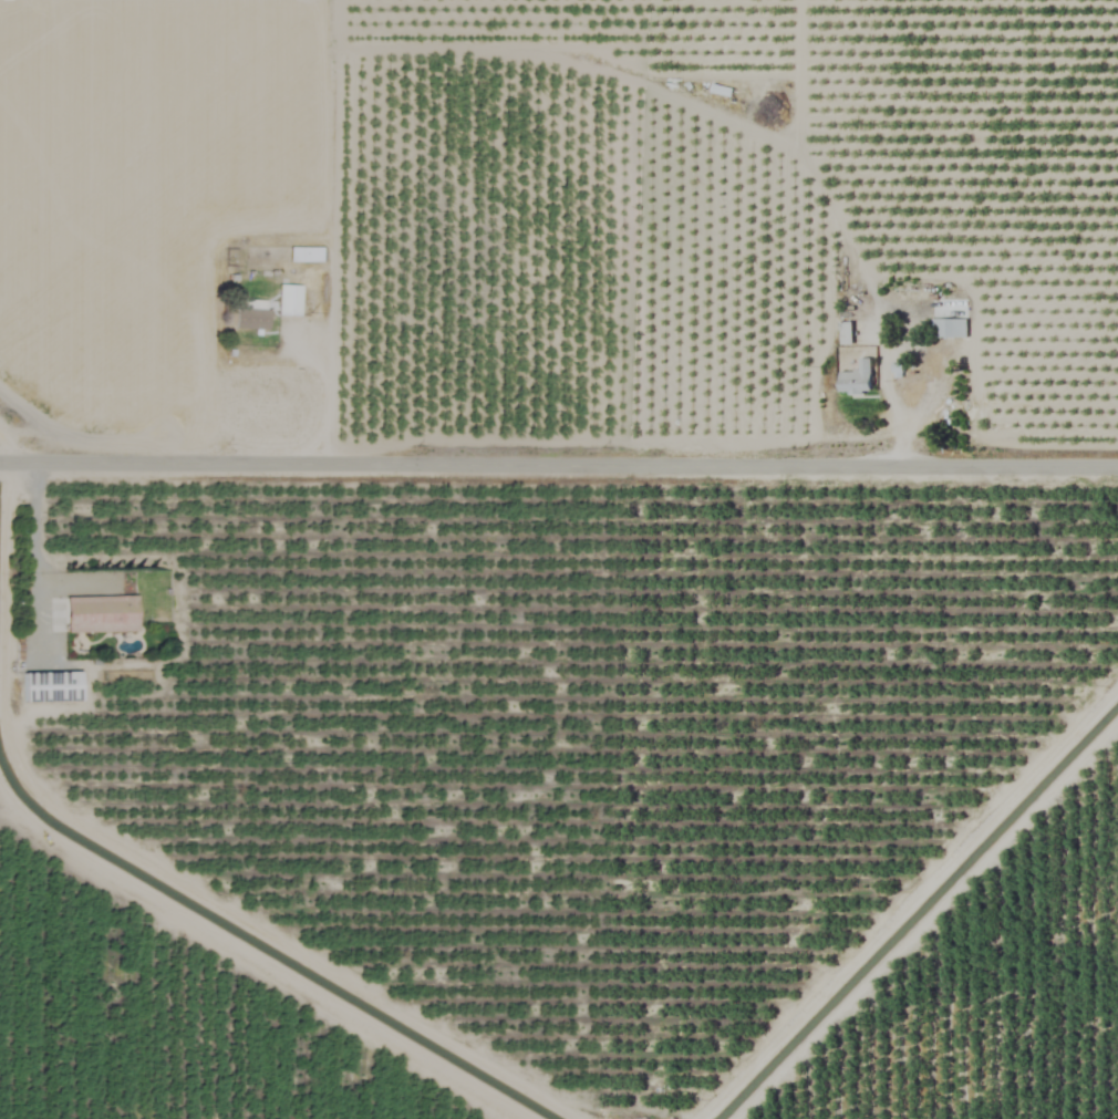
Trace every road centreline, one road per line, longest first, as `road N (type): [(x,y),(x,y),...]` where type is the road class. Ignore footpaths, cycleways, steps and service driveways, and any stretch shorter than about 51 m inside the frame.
road 1 (residential): [(0,467),(408,474),(1117,465)]

